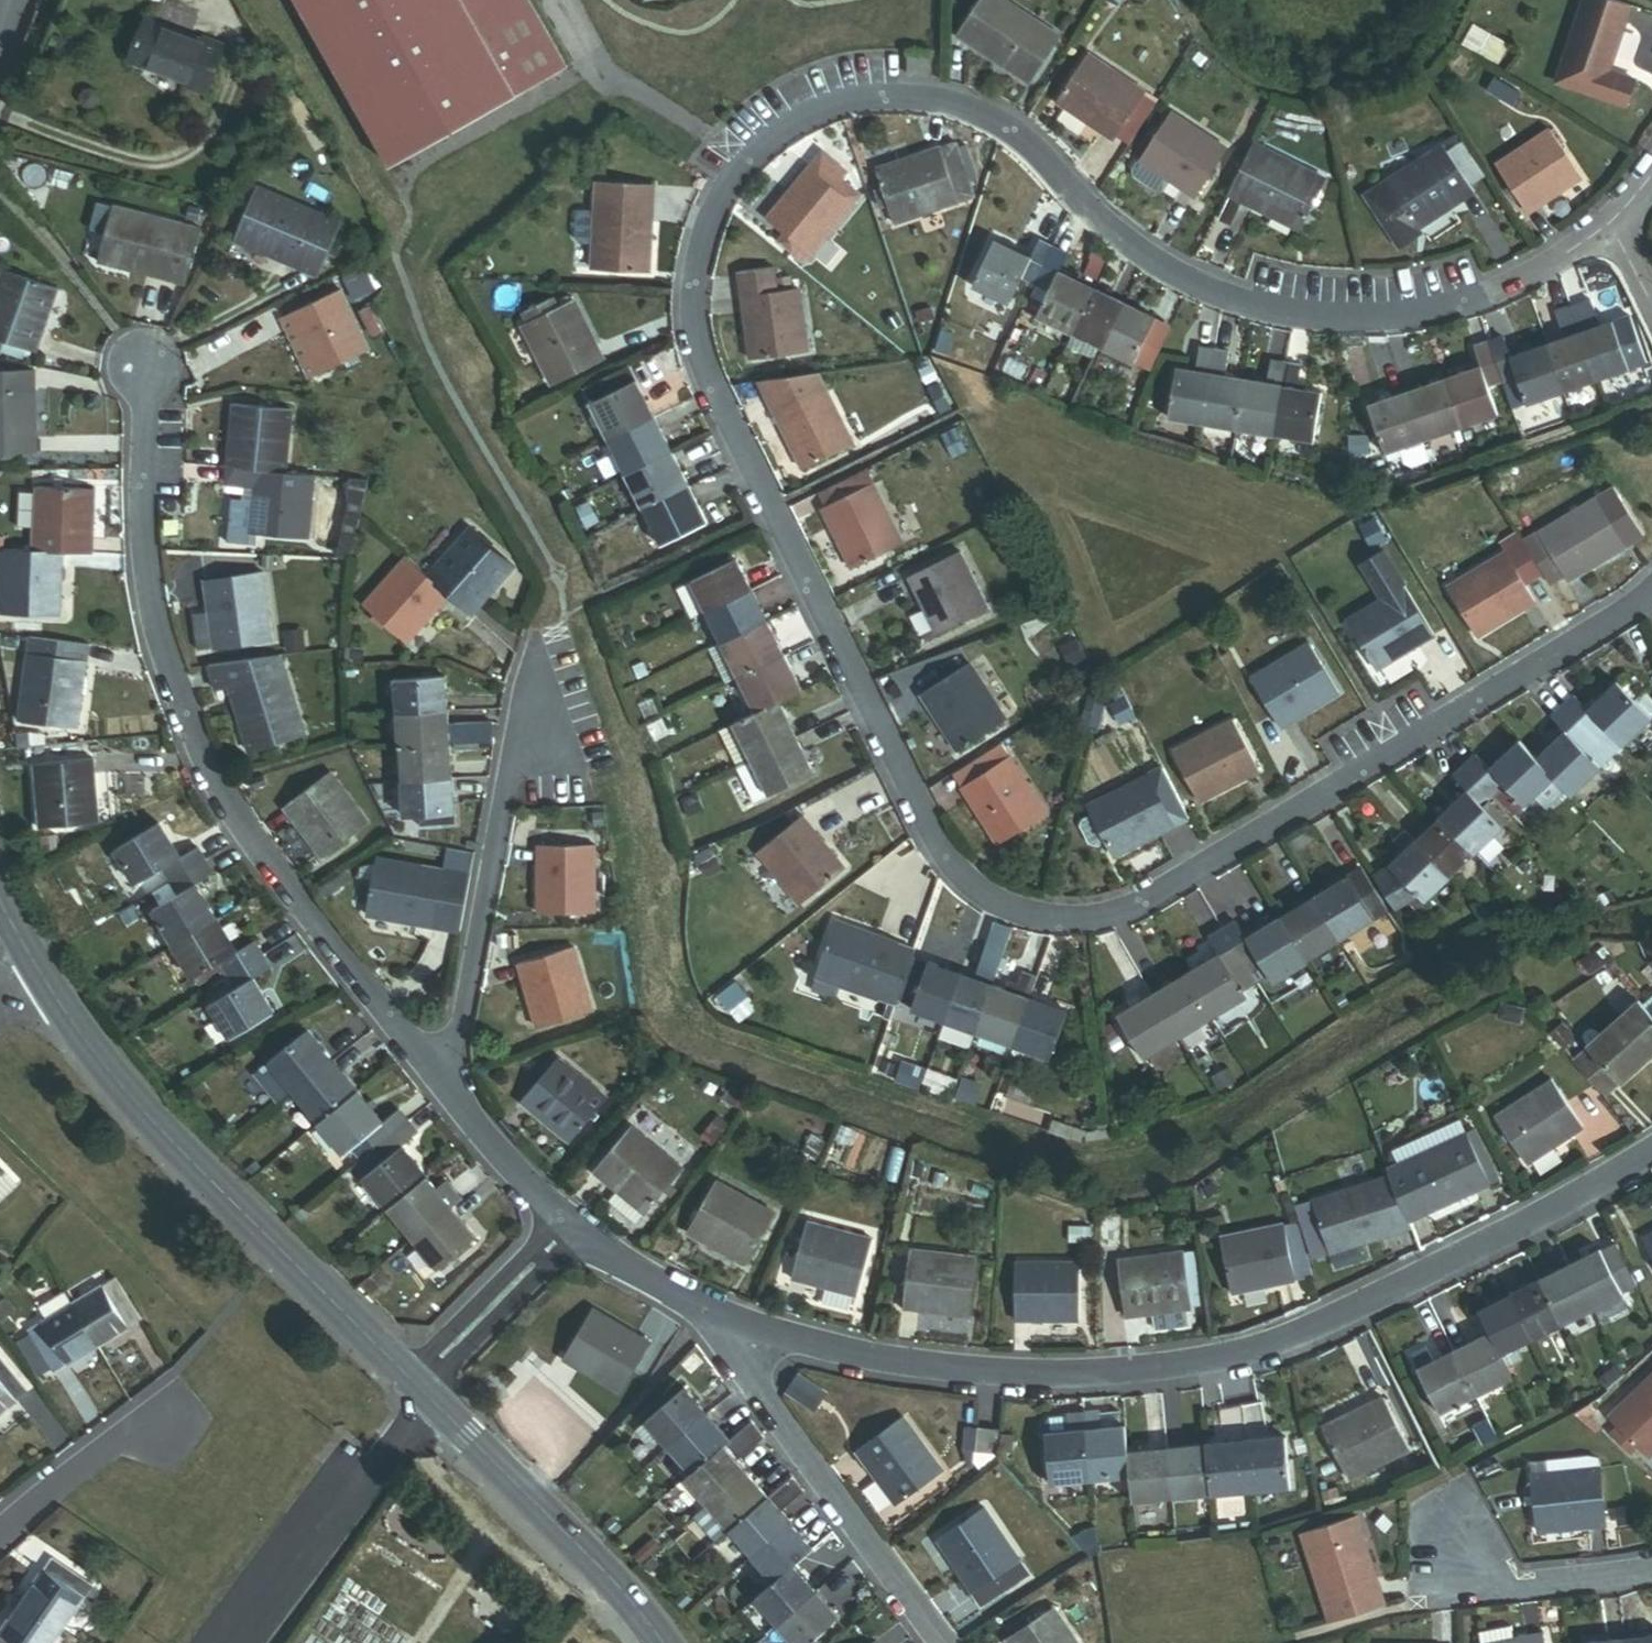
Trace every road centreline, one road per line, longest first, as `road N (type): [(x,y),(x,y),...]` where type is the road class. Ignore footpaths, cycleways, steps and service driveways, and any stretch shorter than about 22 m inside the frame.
road 1 (residential): [(1651,586),(1148,895),(1103,914),(1053,915),(1007,903),(951,865),(929,829),(714,397),(691,283),(724,187),(764,143),(838,103),(892,96),(945,102),(1002,122),(1127,245),(1238,298),(1317,317),(1383,320),(1450,309),(1555,263)]
road 2 (residential): [(1651,1149),(1593,1190),(1368,1305),(1219,1362),(1008,1377),(904,1368),(724,1318)]
road 3 (residential): [(449,1086),(298,905),(214,788),(180,711),(150,603),(141,503),(146,368)]
road 4 (tertiary): [(21,944),(101,1066),(415,1385)]
road 5 (residential): [(449,1086),(535,656)]
road 6 (residential): [(724,1318),(765,1405),(940,1642)]
road 7 (tertiary): [(425,1394),(633,1604),(659,1642)]
road 8 (residential): [(243,1642),(425,1394)]
road 9 (residential): [(566,1223),(415,1385)]
road 10 (residential): [(1651,1566),(1502,1584),(1443,1567)]
road 11 (residential): [(0,1537),(118,1438),(172,1429)]
road 12 (residential): [(724,1318),(636,1272),(566,1223)]
road 13 (residential): [(566,1223),(520,1179),(449,1086)]

